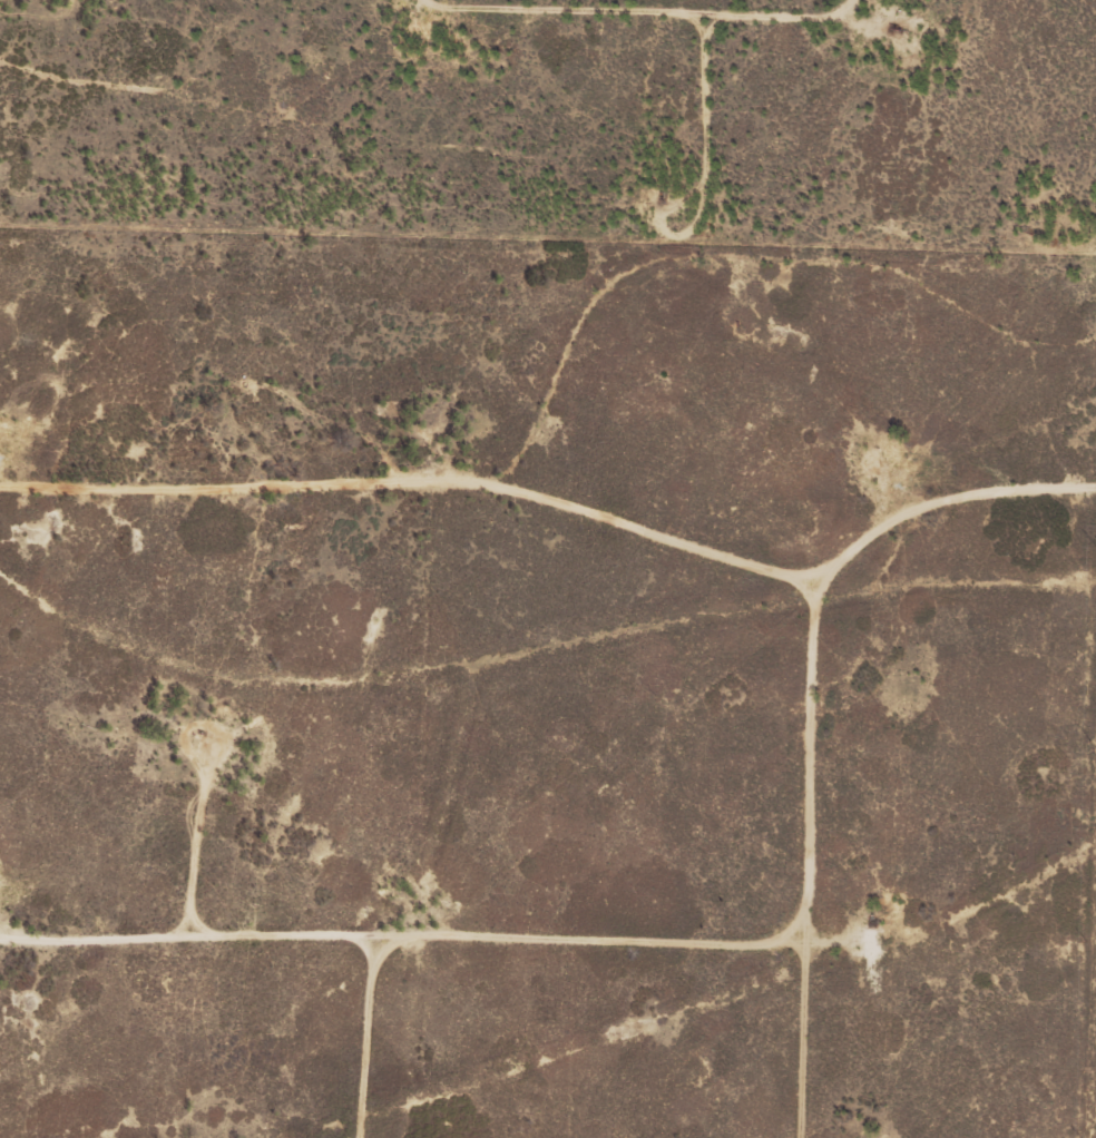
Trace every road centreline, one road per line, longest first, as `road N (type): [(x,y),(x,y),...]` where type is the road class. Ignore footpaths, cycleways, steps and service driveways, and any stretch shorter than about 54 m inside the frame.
road 1 (track): [(0,484),(607,491),(882,587),(1034,497),(1095,499)]
road 2 (track): [(864,936),(0,925)]
road 3 (track): [(1095,337),(725,282),(635,310),(556,412),(545,491)]
road 4 (track): [(857,1137),(882,587)]
road 5 (track): [(467,0),(624,33),(865,45),(890,0)]
road 6 (track): [(1006,0),(1011,46),(1028,62),(1056,271),(1045,327)]
road 7 (track): [(443,931),(438,1137)]

